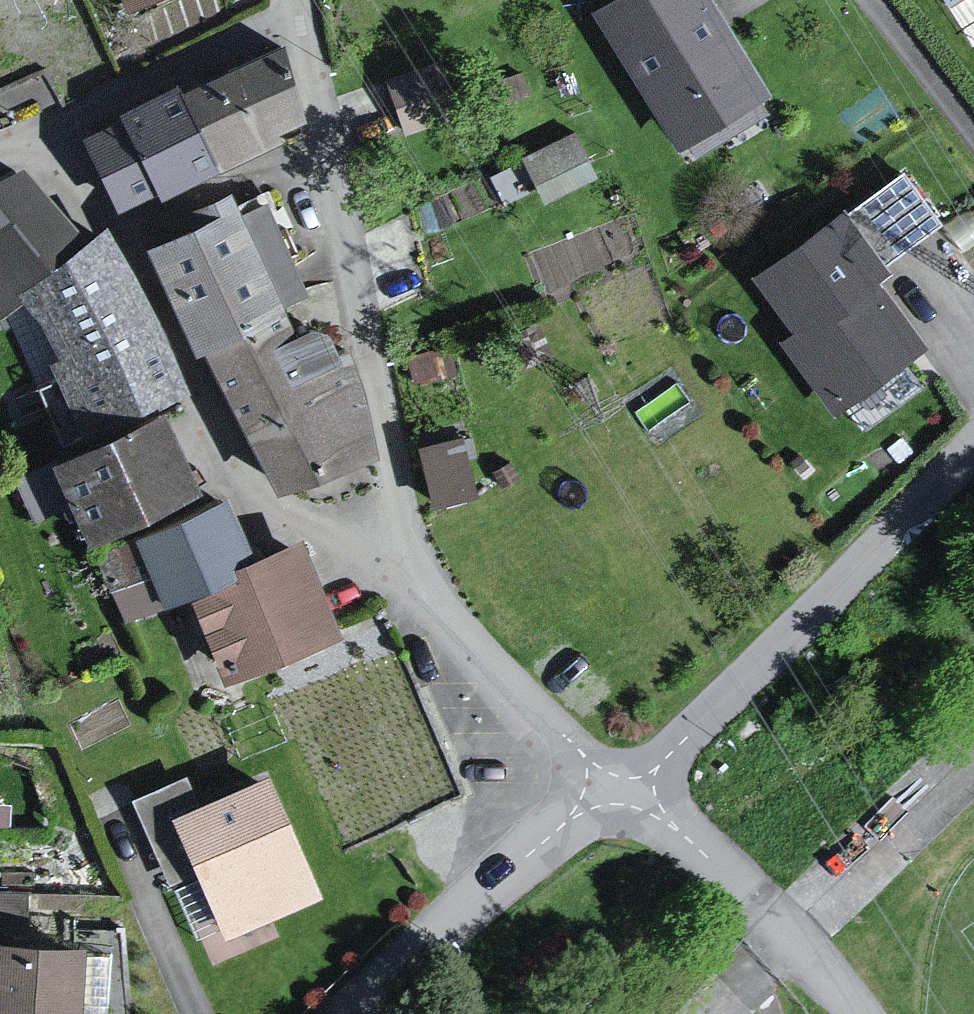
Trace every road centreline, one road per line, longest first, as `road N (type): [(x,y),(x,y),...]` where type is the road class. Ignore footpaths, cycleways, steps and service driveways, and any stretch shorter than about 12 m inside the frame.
road 1 (residential): [(30,152),(230,484),(412,591)]
road 2 (residential): [(296,24),(412,591)]
road 3 (residential): [(973,448),(632,790)]
road 4 (residential): [(632,790),(488,889),(371,1013)]
road 5 (residential): [(632,790),(788,944),(841,1013)]
road 6 (residential): [(412,591),(632,790)]
road 7 (residential): [(30,152),(296,24)]

